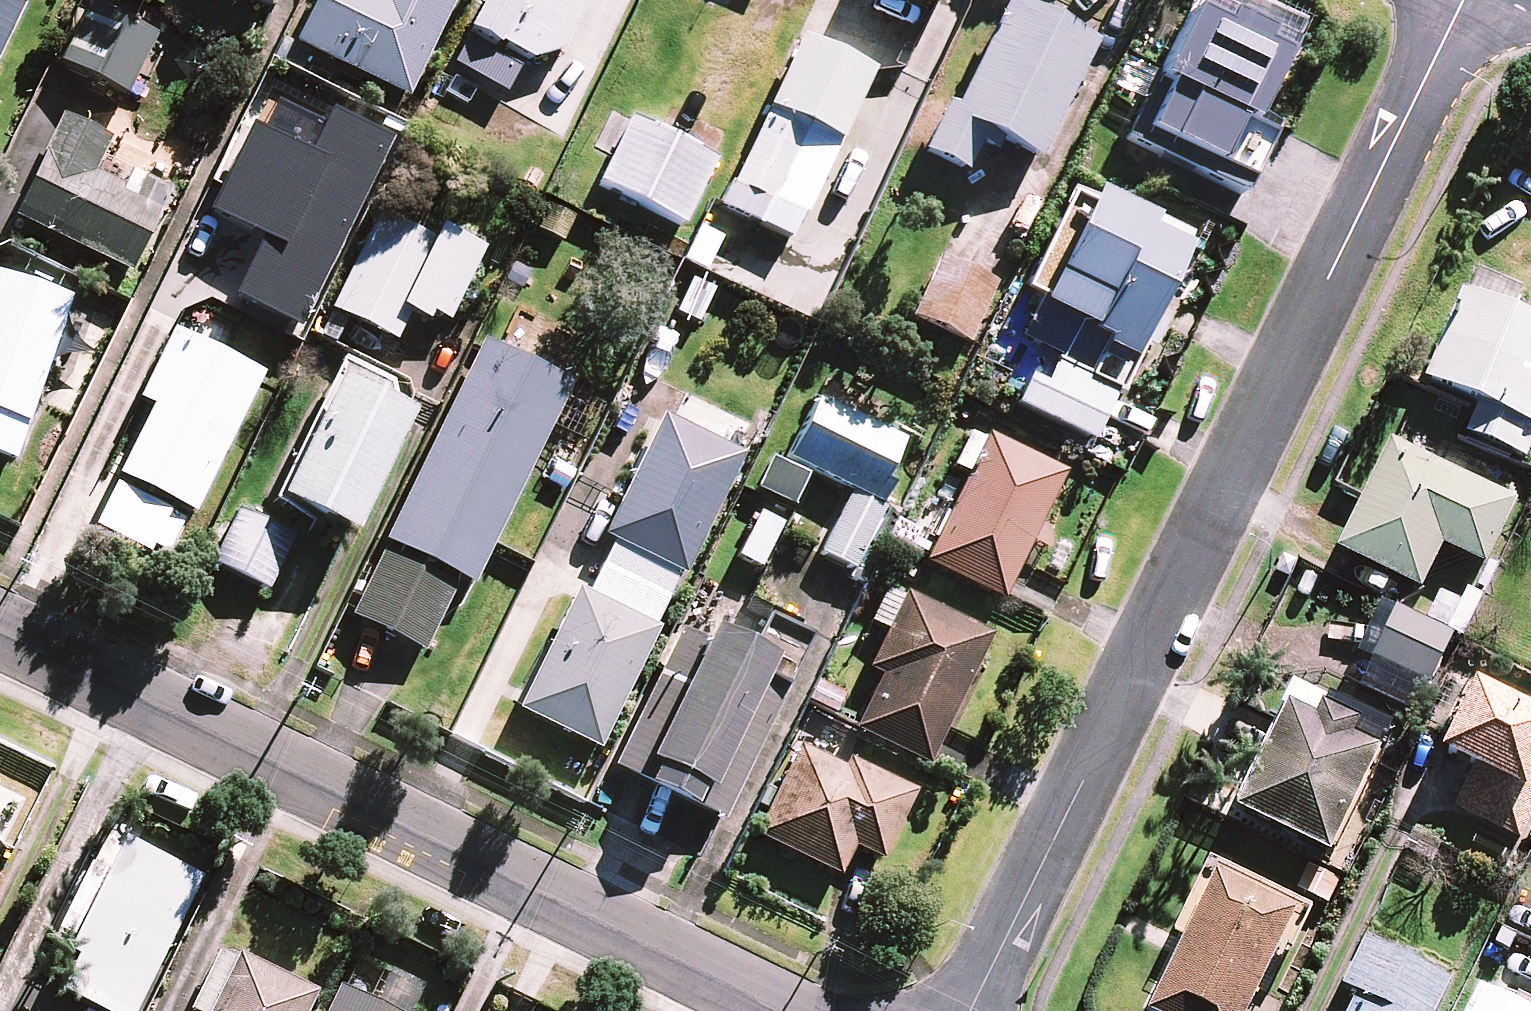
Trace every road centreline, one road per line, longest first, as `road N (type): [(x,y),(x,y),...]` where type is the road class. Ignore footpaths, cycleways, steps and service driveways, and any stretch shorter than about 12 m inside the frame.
road 1 (residential): [(970,1010),(1464,0)]
road 2 (residential): [(0,621),(790,1010)]

